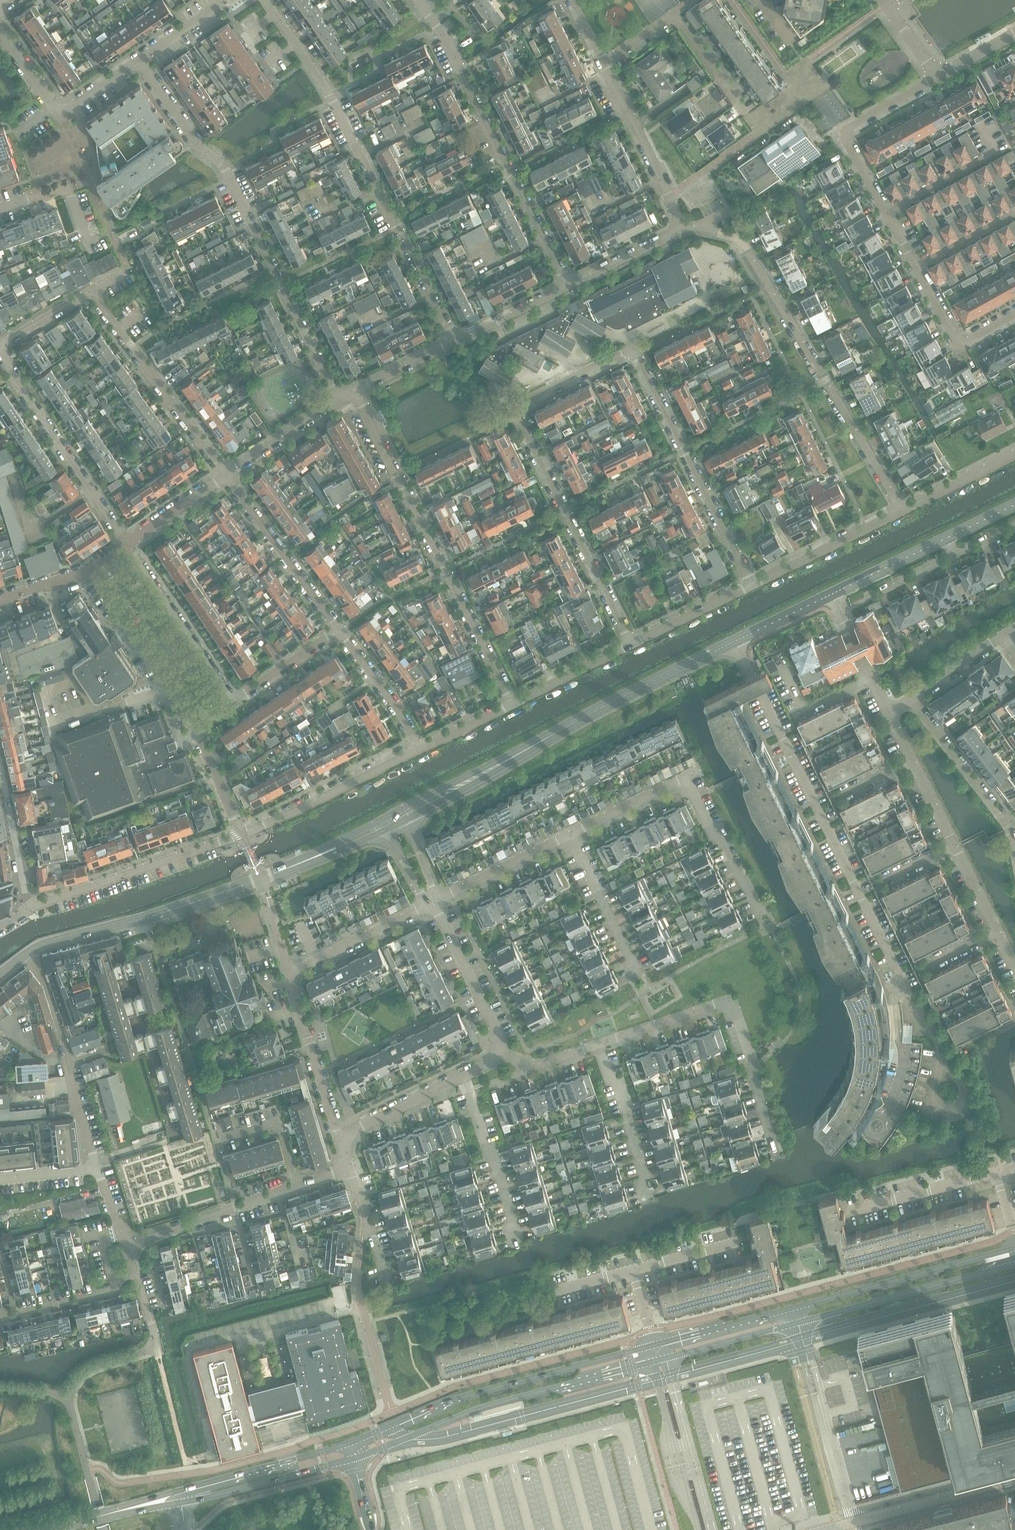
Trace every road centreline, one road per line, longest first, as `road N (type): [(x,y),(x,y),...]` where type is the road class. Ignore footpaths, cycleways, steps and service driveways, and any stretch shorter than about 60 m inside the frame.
road 1 (secondary): [(1014,1249),(465,1396),(350,1443)]
road 2 (secondary): [(354,1460),(486,1407),(1014,1264)]
road 3 (residential): [(752,585),(632,348),(513,405),(632,645)]
road 4 (residential): [(944,1070),(737,641)]
road 5 (residential): [(341,398),(225,168),(194,140),(138,59)]
road 6 (residential): [(455,342),(332,98),(267,0)]
road 7 (tertiary): [(27,955),(242,885),(385,827)]
road 8 (tertiary): [(405,817),(737,641)]
road 9 (residential): [(903,511),(739,239),(684,227)]
road 10 (residential): [(513,704),(356,392)]
road 11 (residential): [(567,283),(421,0)]
road 12 (residential): [(846,127),(844,136),(959,342),(1014,312)]
road 13 (residential): [(599,1044),(731,999),(780,1155)]
road 14 (residential): [(91,286),(228,475)]
road 15 (residential): [(129,543),(0,352)]
road 16 (residential): [(605,62),(675,13),(761,129)]
road 17 (residential): [(28,911),(243,834)]
road 18 (residential): [(98,1168),(45,982),(27,955)]
road 19 (residential): [(243,834),(418,749)]
road 20 (residential): [(228,475),(340,628)]
road 21 (residential): [(238,698),(129,543)]
road 22 (residential): [(684,227),(605,62)]
road 23 (residential): [(1014,850),(1011,832),(912,702)]
road 24 (secondary): [(350,1443),(177,1498)]
road 25 (secondary): [(177,1498),(354,1460)]
road 26 (residential): [(341,1140),(287,969)]
road 27 (residential): [(128,1246),(297,1189)]
road 28 (residential): [(646,992),(573,836)]
road 29 (residential): [(514,1242),(467,1077)]
road 30 (residential): [(752,585),(903,511)]
road 31 (residential): [(764,927),(689,779)]
road 32 (residential): [(652,1198),(599,1044)]
road 33 (residential): [(287,969),(435,904)]
road 34 (residential): [(500,1052),(435,904)]
road 35 (residential): [(435,904),(573,836)]
road 36 (residential): [(0,1320),(117,1291),(136,1269)]
road 37 (residential): [(28,911),(0,767)]
road 38 (residential): [(340,628),(418,749)]
road 39 (residential): [(83,573),(168,688)]
road 40 (residential): [(341,1140),(467,1077)]
road 41 (residential): [(228,475),(341,398)]
road 42 (secondary): [(177,1498),(46,1529)]
road 43 (residential): [(831,595),(889,716)]
road 44 (residential): [(632,645),(752,585)]
road 45 (residential): [(297,1189),(280,1125),(215,1144)]
road 46 (residential): [(513,704),(632,645)]
road 47 (residential): [(567,283),(684,227)]
road 48 (residential): [(573,836),(689,779)]
road 49 (residential): [(455,342),(567,283)]
road 50 (tertiary): [(831,595),(944,540)]
road 51 (residential): [(903,511),(1014,455)]
road 52 (residential): [(238,698),(340,628)]
road 53 (residential): [(129,543),(228,475)]

